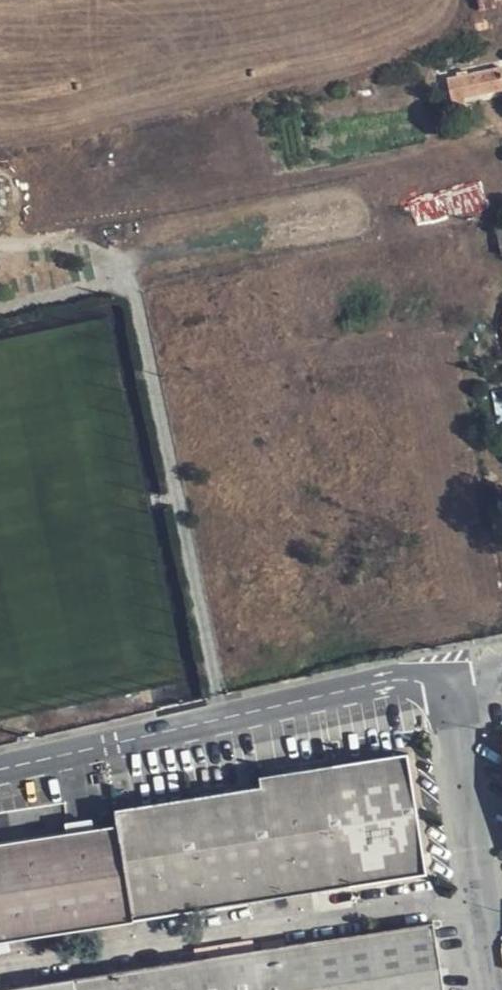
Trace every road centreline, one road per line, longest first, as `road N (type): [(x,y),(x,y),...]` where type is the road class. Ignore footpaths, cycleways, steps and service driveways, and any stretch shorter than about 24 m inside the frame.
road 1 (unclassified): [(501,668),(440,680),(391,678),(0,769)]

